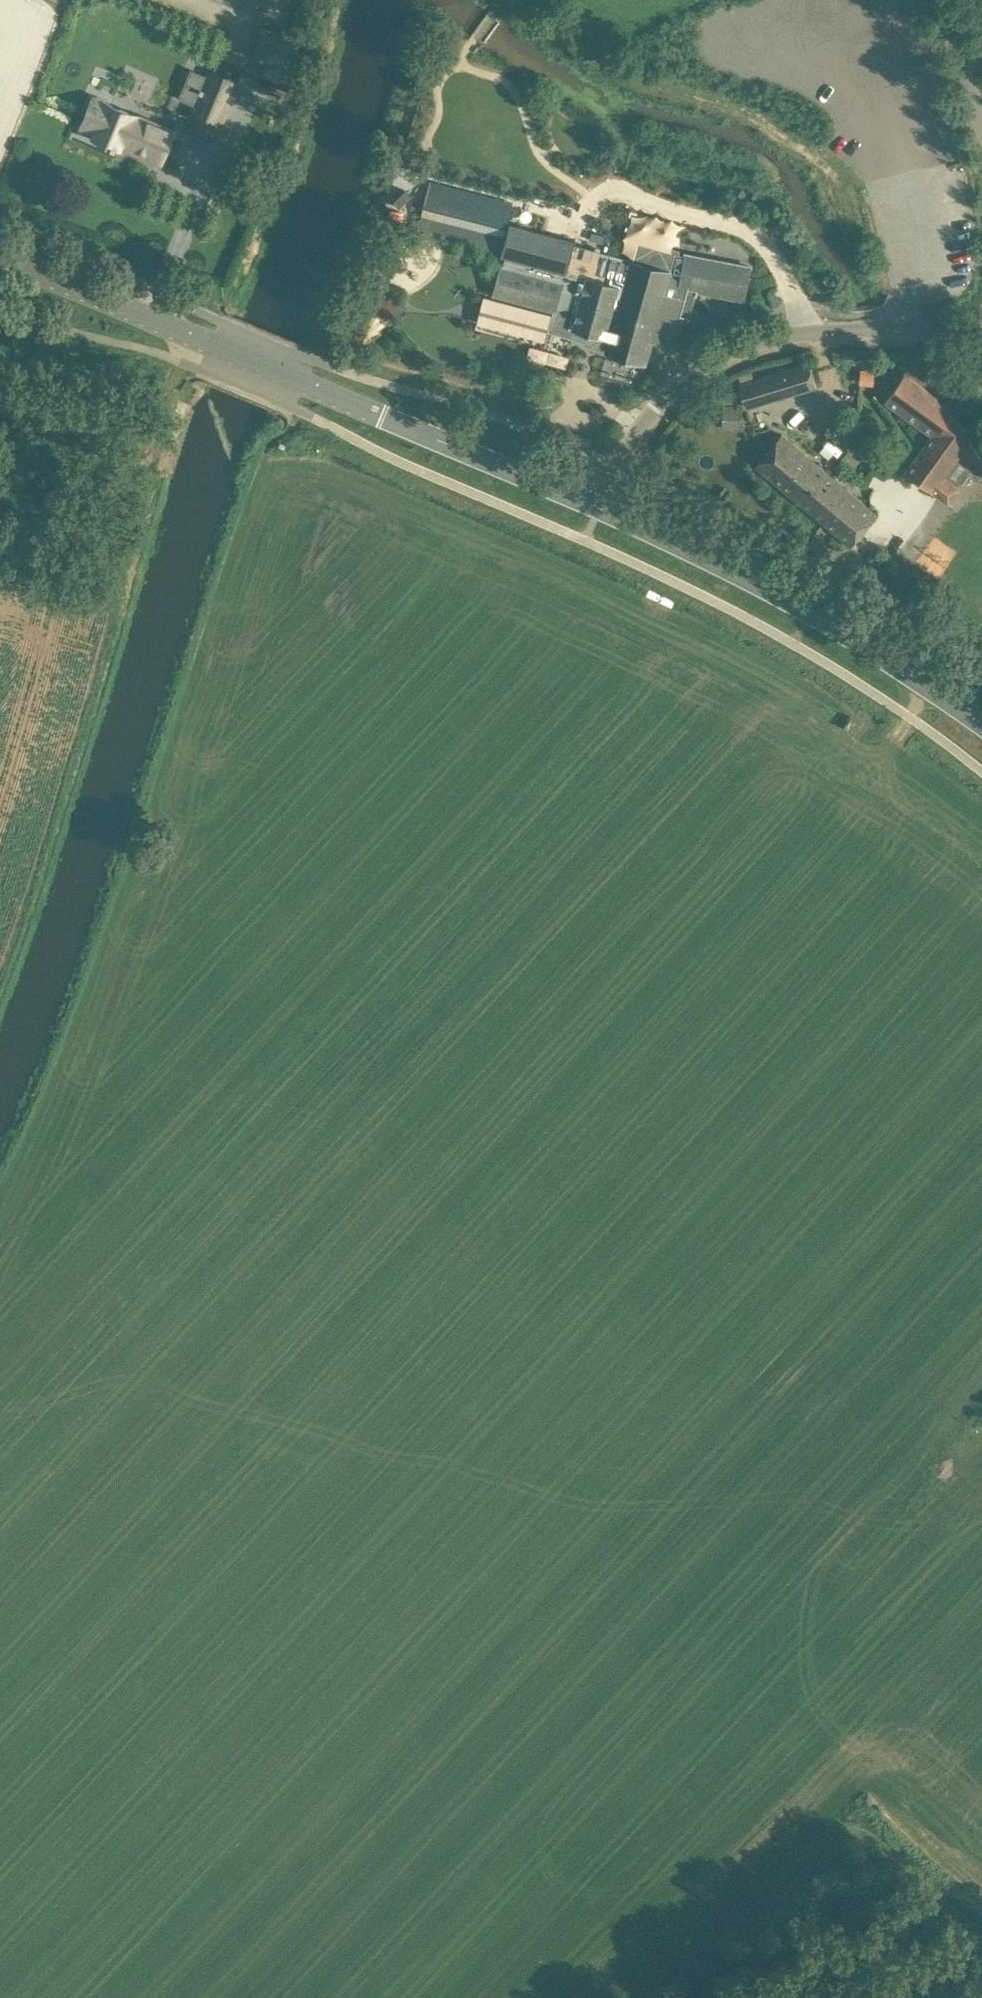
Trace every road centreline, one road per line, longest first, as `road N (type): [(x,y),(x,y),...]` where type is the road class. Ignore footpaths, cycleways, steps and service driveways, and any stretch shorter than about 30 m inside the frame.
road 1 (secondary): [(597,509),(0,253)]
road 2 (unclassified): [(597,509),(641,419),(719,355),(800,332),(981,320)]
road 3 (secondary): [(981,726),(872,651),(597,509)]
road 4 (track): [(981,1940),(836,1812)]
road 5 (unclassified): [(981,141),(939,0)]

